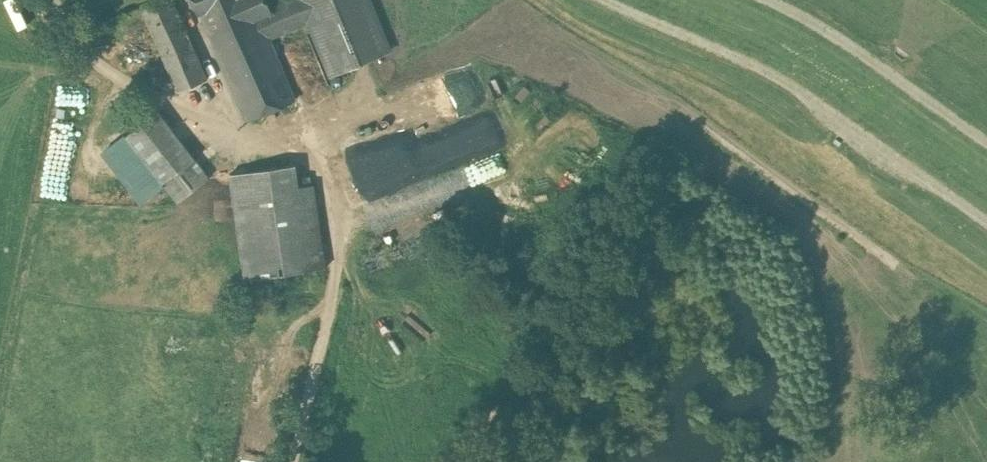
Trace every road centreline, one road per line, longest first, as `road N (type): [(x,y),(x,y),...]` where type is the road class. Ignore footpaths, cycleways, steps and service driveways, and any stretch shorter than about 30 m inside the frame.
road 1 (track): [(272,141),(372,82),(521,21),(683,108),(901,270)]
road 2 (track): [(986,222),(779,76),(604,0)]

